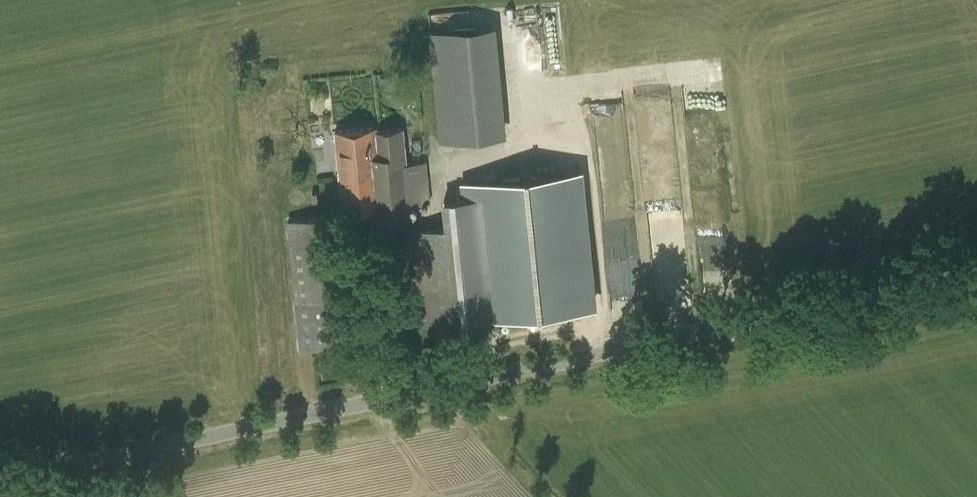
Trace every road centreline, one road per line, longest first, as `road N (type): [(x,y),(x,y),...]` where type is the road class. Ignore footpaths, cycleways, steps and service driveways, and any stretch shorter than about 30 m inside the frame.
road 1 (unclassified): [(0,480),(976,272)]

